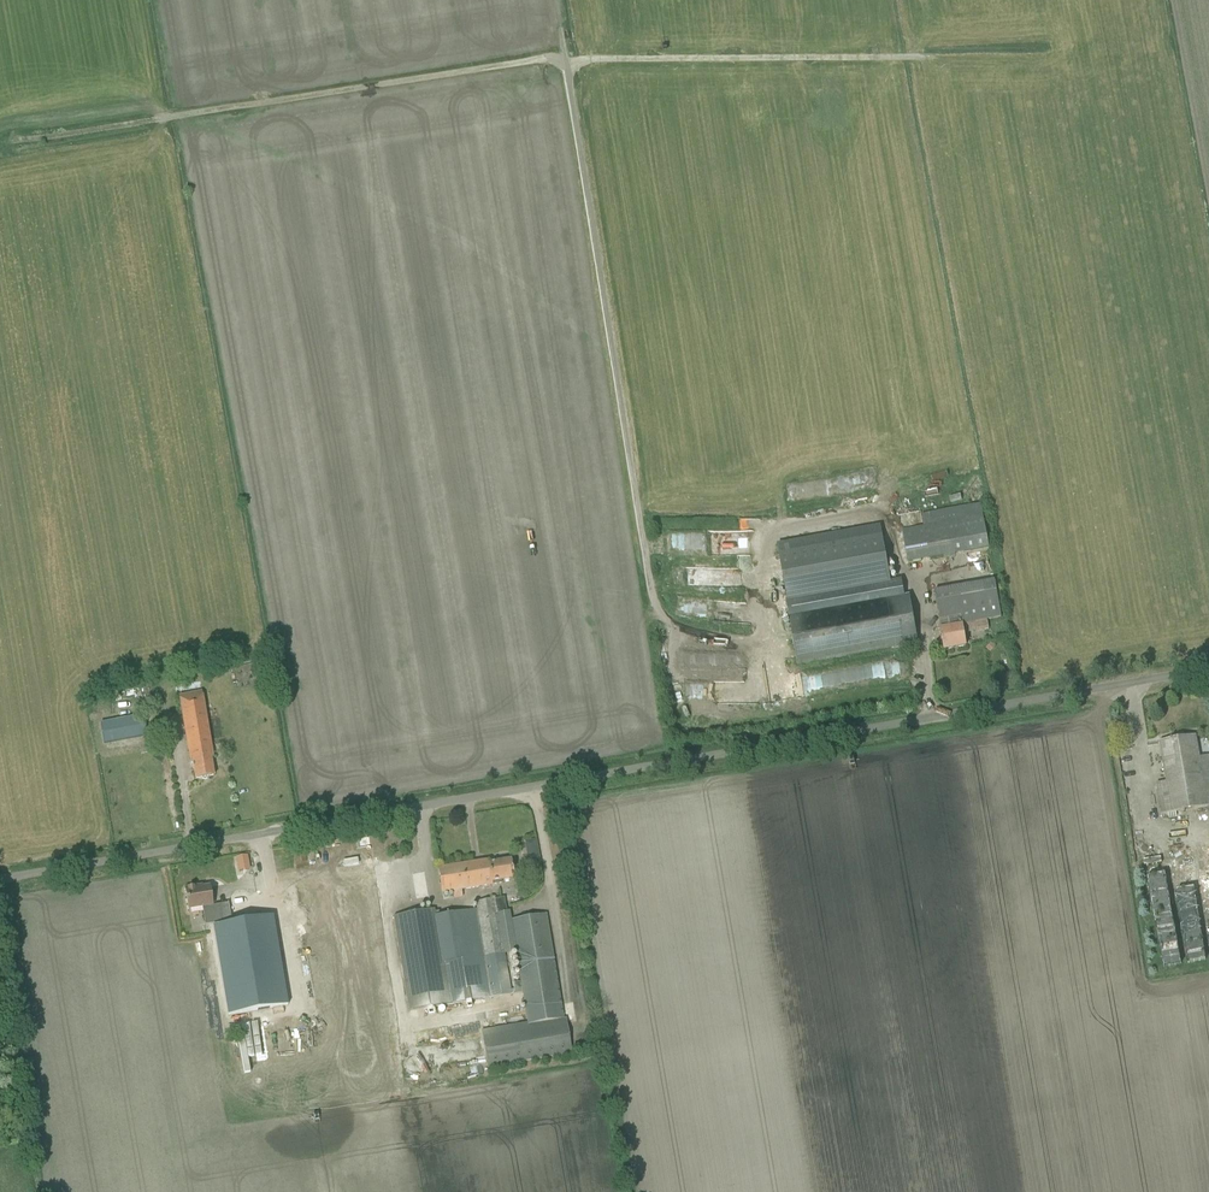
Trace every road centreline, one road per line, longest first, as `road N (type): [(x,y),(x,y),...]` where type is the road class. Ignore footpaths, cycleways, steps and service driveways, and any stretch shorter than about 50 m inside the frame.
road 1 (unclassified): [(0,875),(1208,665)]
road 2 (track): [(933,59),(535,62),(25,143)]
road 3 (track): [(932,713),(924,686),(897,672),(784,688),(773,652),(698,633),(656,612),(566,62)]
road 4 (track): [(1208,824),(1162,831),(1133,677)]

